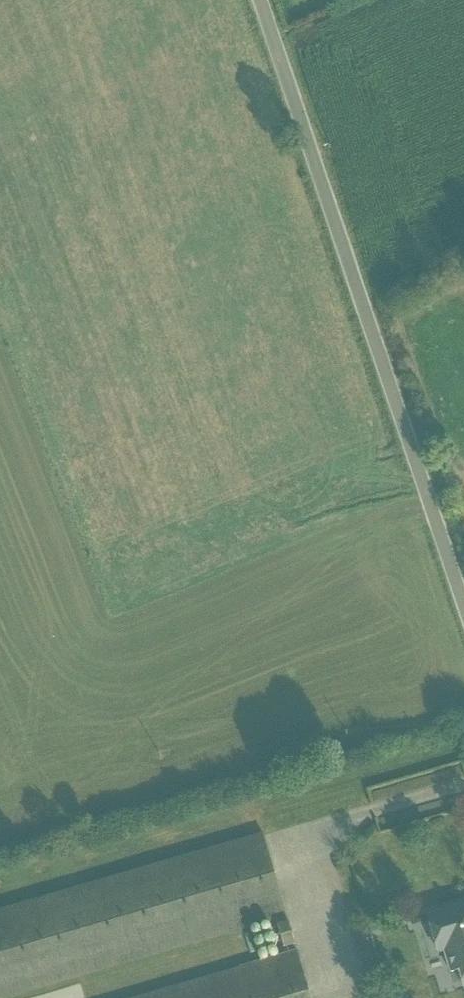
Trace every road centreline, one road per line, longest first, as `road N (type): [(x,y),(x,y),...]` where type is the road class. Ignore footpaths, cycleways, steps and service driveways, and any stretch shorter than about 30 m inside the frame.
road 1 (unclassified): [(463,588),(264,0)]

